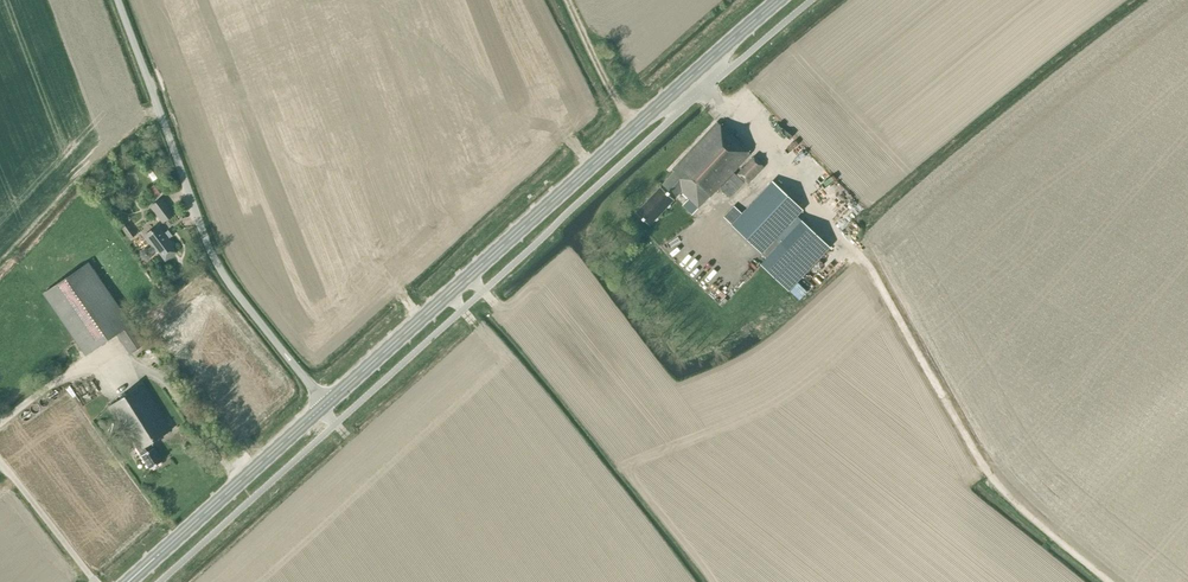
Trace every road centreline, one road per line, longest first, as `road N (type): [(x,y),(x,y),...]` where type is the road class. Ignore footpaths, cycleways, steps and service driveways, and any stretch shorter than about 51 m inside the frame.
road 1 (track): [(1112,581),(1003,491),(857,250),(710,89)]
road 2 (primary): [(326,403),(778,0)]
road 3 (unclassified): [(326,403),(221,270),(118,0)]
road 4 (primary): [(165,548),(326,403)]
road 5 (track): [(634,127),(570,0)]

